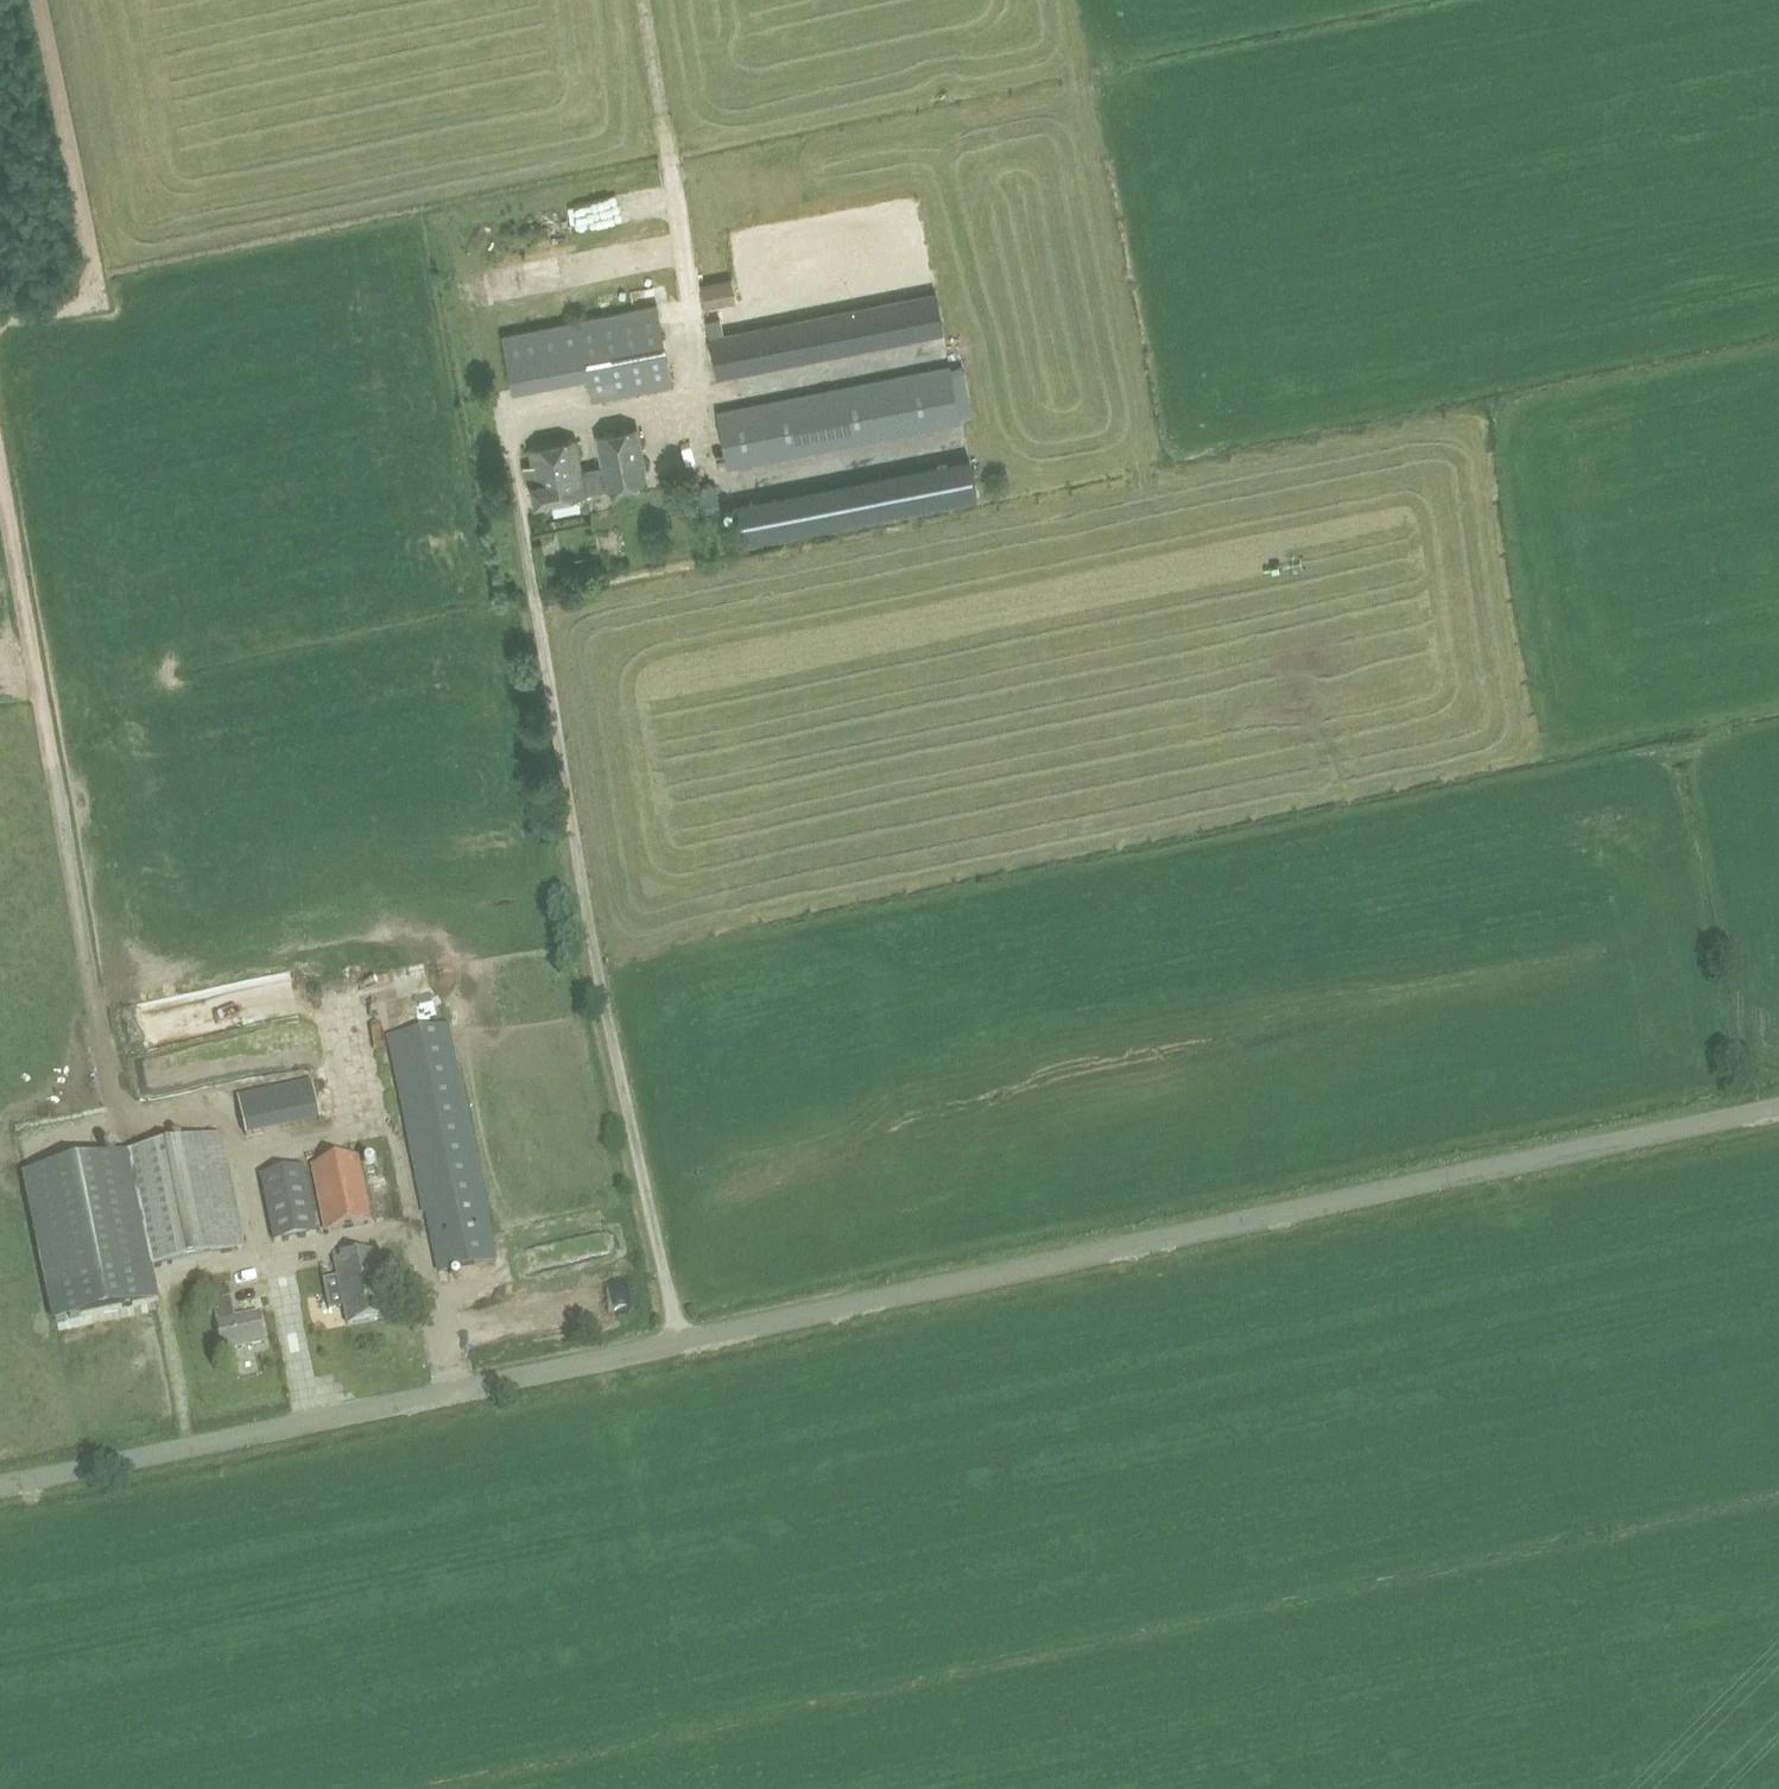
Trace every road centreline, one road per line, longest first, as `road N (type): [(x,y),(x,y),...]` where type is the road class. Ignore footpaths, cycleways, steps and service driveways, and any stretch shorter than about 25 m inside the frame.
road 1 (tertiary): [(0,1488),(1778,1106)]

